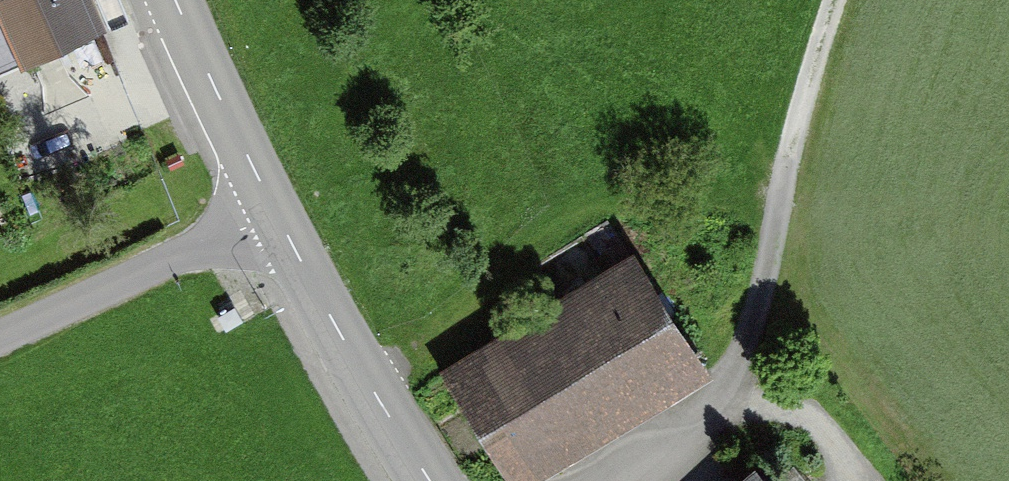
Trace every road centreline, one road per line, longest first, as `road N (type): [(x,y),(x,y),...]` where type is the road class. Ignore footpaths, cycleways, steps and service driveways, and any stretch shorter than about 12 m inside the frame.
road 1 (track): [(837,0),(795,133),(759,320),(726,401),(617,480)]
road 2 (tertiary): [(432,480),(276,216),(176,0)]
road 3 (track): [(0,335),(276,216)]
road 4 (track): [(859,480),(826,439),(793,415),(726,401)]

